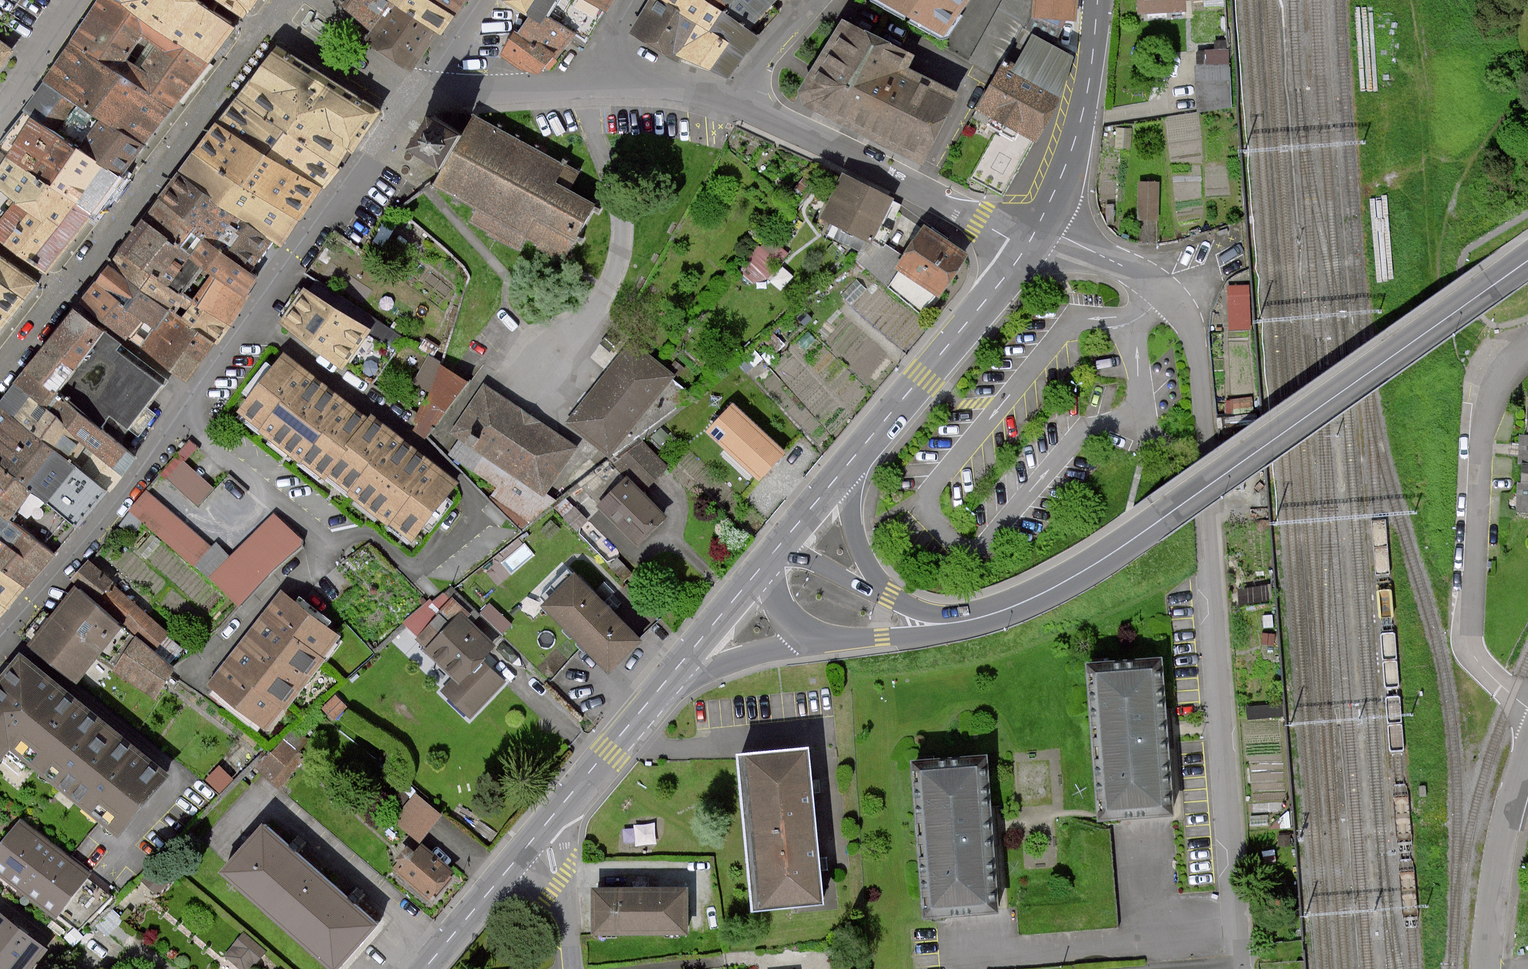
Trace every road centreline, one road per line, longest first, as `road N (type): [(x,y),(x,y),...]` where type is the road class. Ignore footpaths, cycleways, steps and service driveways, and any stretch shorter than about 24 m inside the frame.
road 1 (residential): [(1039,223),(1155,284),(1192,332),(1243,968)]
road 2 (residential): [(0,638),(200,400),(423,94)]
road 3 (tertiary): [(1152,525),(1527,257)]
road 4 (unclassified): [(1527,353),(1484,423),(1471,633),(1478,660),(1527,707)]
road 5 (residential): [(1026,248),(731,104)]
road 6 (residential): [(260,32),(63,290)]
road 7 (tertiary): [(840,474),(1026,248)]
road 8 (tertiary): [(1039,223),(1080,121),(1097,0)]
road 9 (unclassified): [(1527,753),(1500,858),(1486,968)]
road 10 (tertiary): [(538,834),(671,673)]
road 11 (tertiary): [(1152,525),(1053,588),(972,620)]
road 12 (tertiary): [(424,968),(538,834)]
road 13 (residential): [(423,94),(283,0)]
road 14 (tertiary): [(808,635),(882,637),(972,620)]
road 15 (residential): [(581,86),(423,94)]
road 16 (residential): [(91,0),(0,122)]
road 17 (residential): [(731,104),(665,88),(581,86)]
road 18 (tertiary): [(671,673),(808,635)]
road 19 (residential): [(538,834),(561,878),(571,968)]
road 20 (tertiary): [(671,673),(761,566)]
road 21 (tertiary): [(889,598),(852,538),(840,474)]
road 22 (residential): [(731,104),(814,0)]
road 23 (tertiary): [(889,598),(777,545)]

